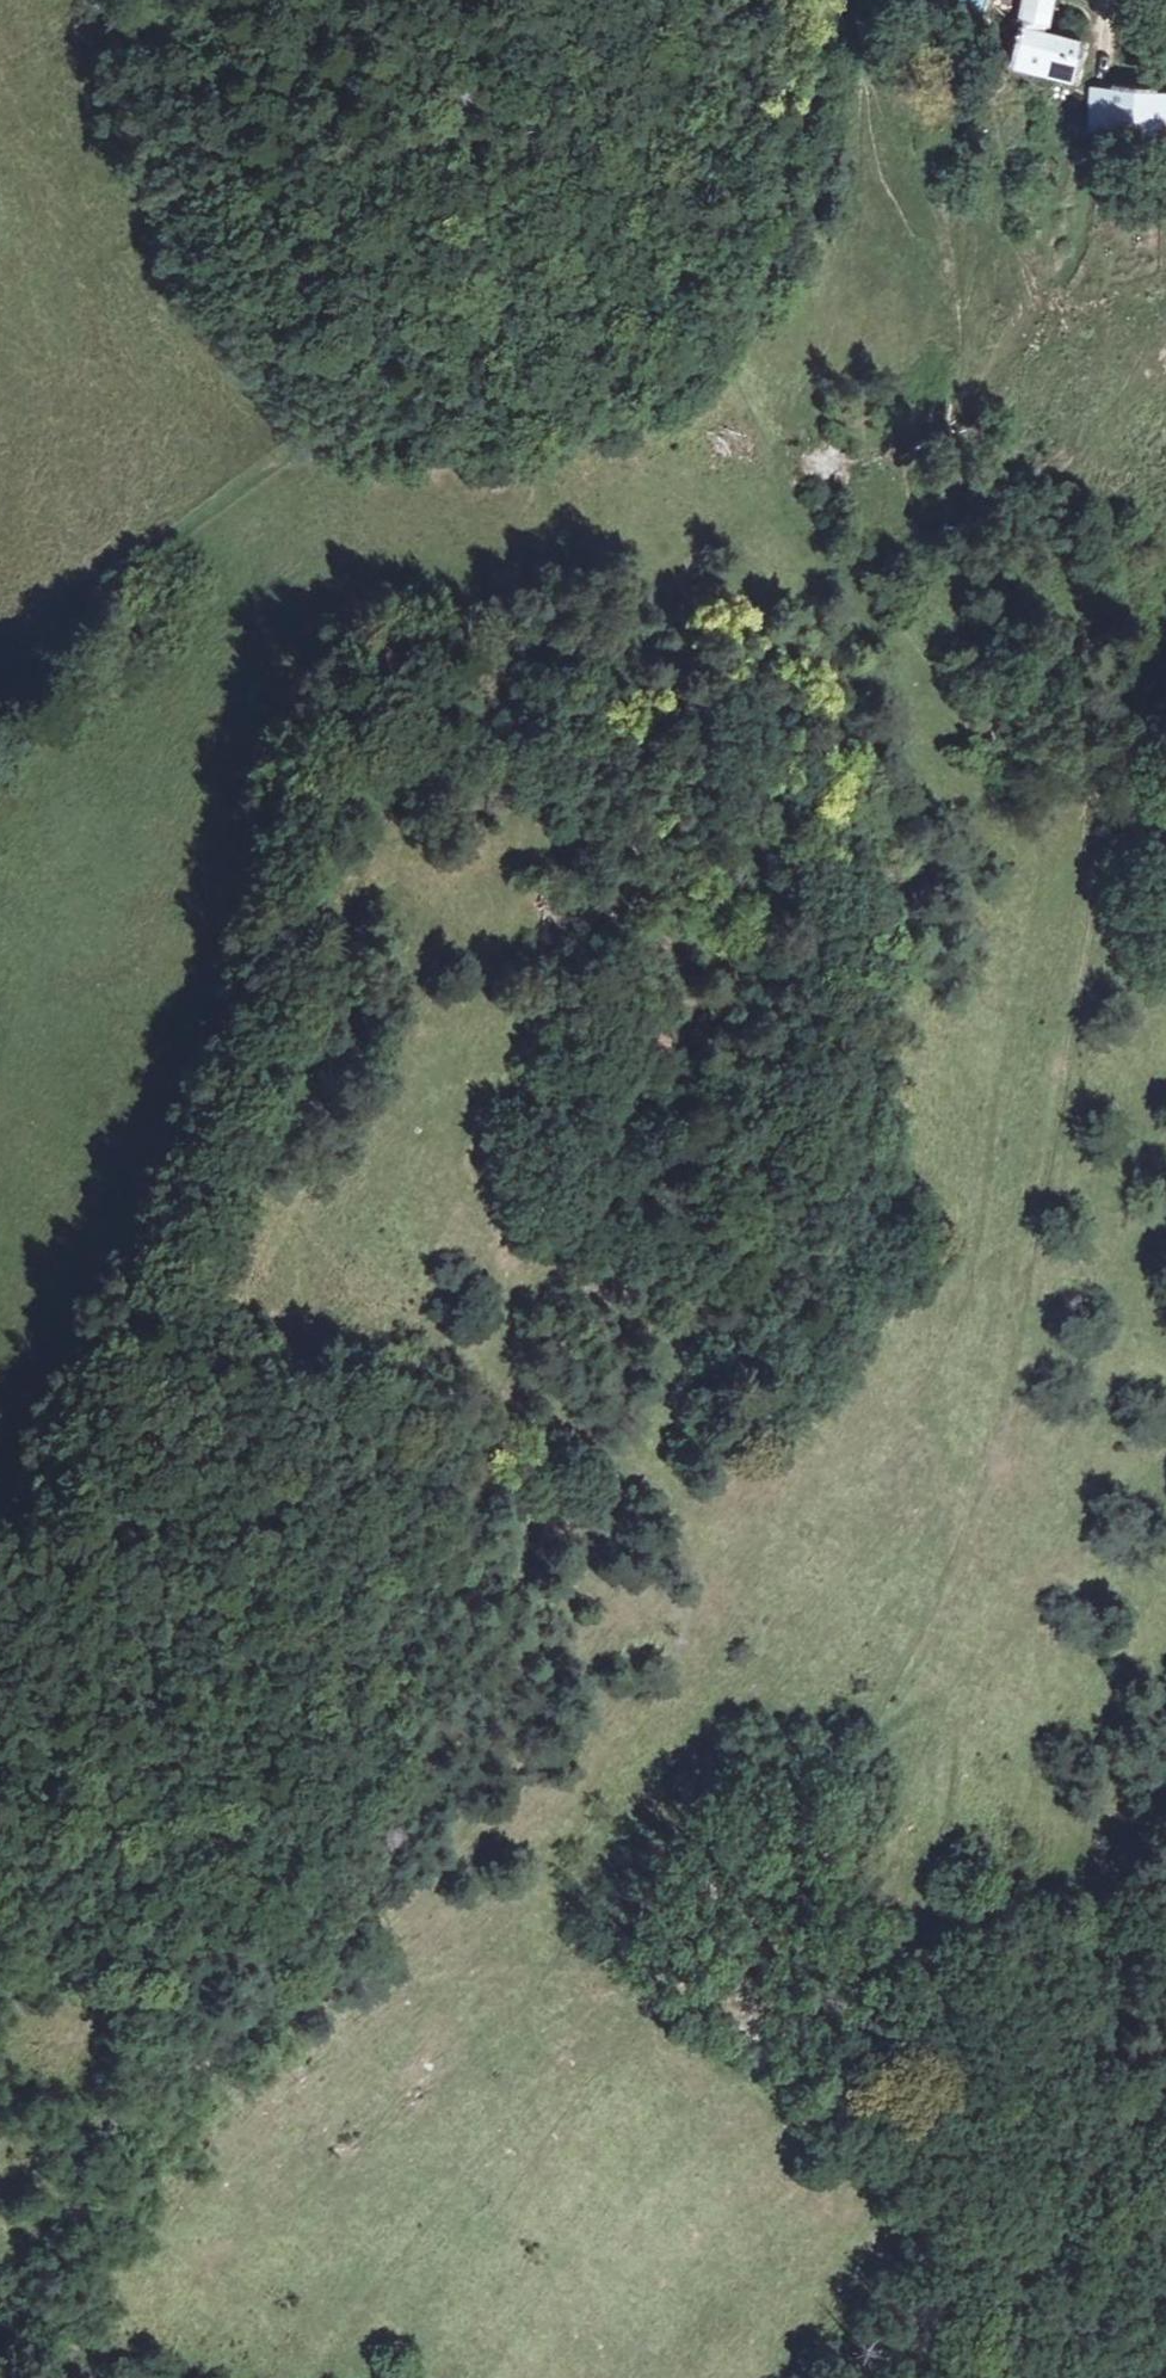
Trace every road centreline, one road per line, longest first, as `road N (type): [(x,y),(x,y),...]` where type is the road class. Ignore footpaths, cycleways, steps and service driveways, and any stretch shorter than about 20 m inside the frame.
road 1 (track): [(827,0),(725,311),(686,360),(570,436),(527,450),(430,455),(351,438),(256,472)]

